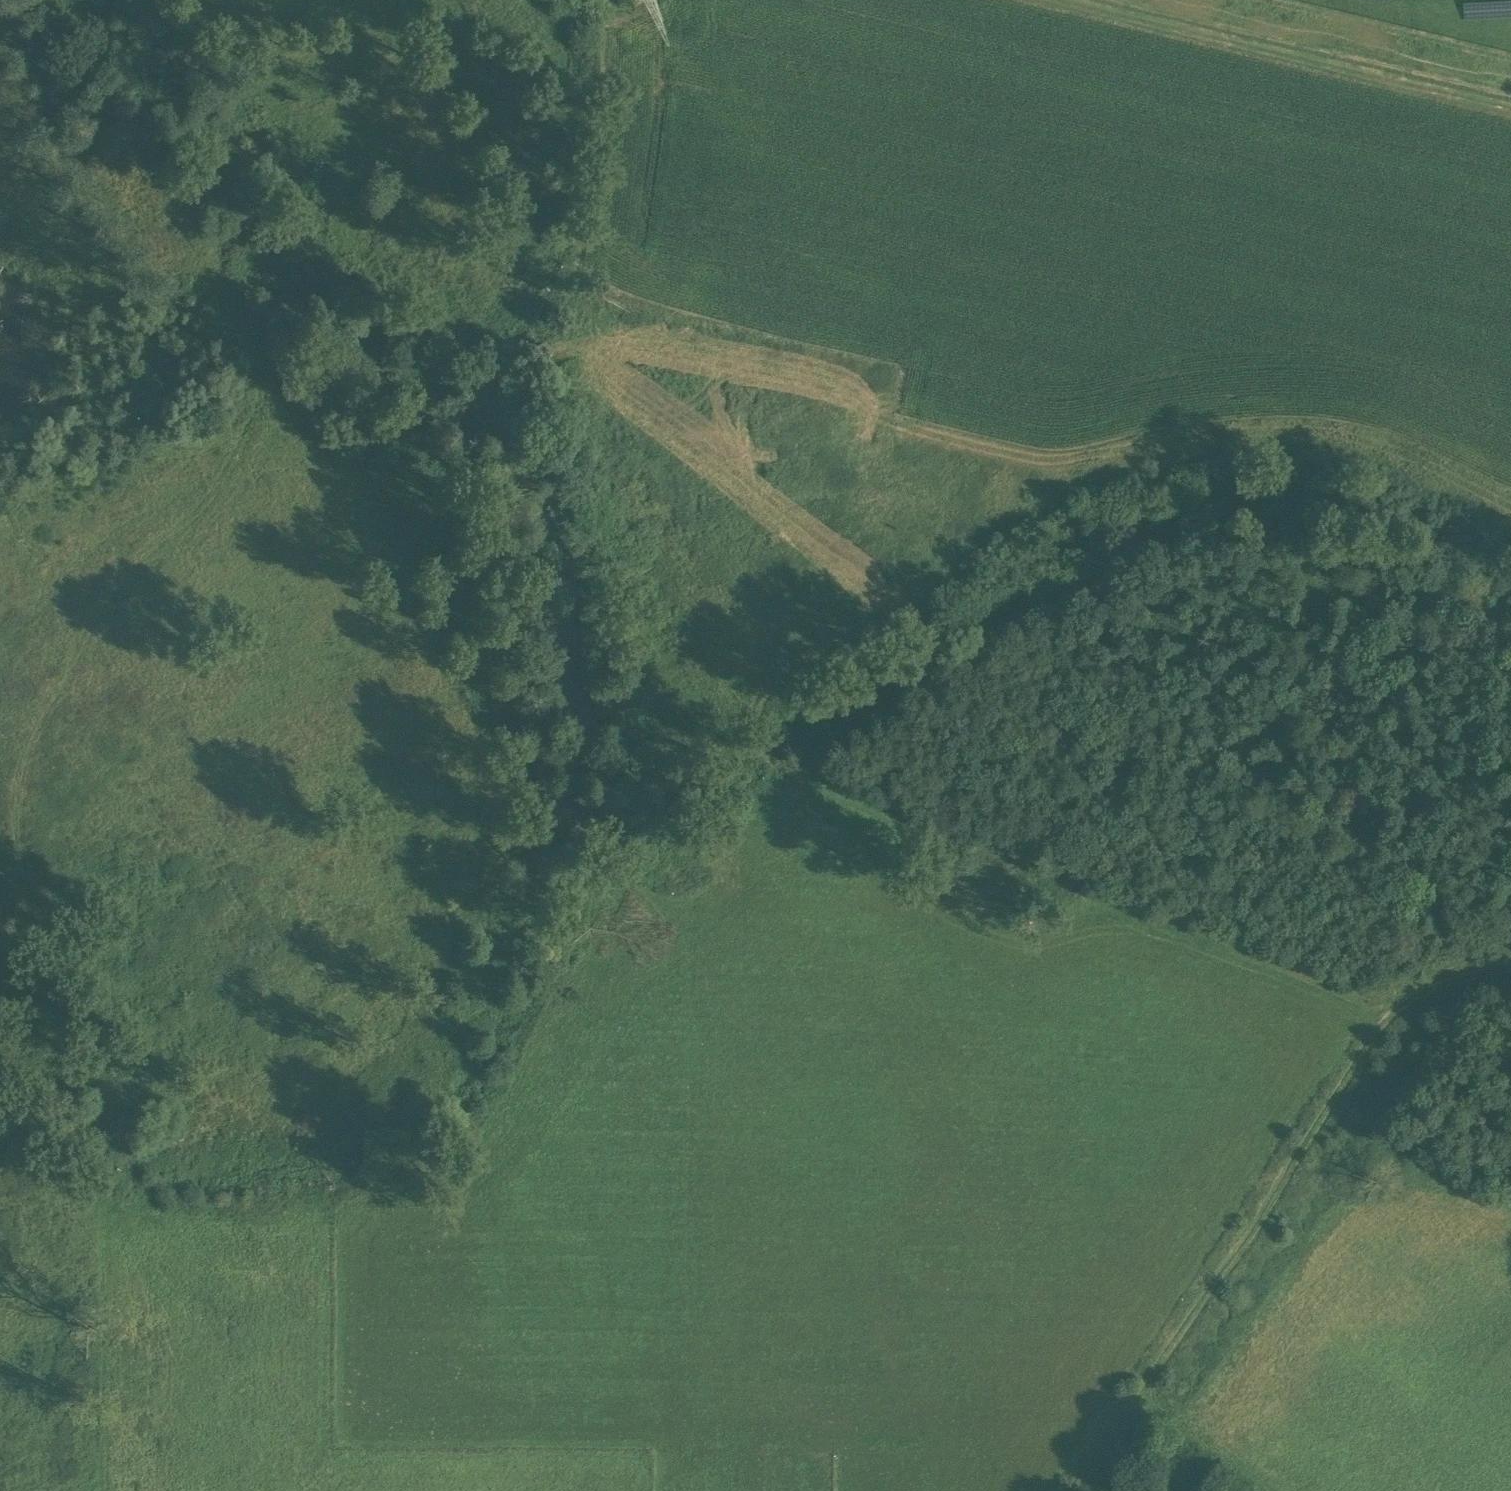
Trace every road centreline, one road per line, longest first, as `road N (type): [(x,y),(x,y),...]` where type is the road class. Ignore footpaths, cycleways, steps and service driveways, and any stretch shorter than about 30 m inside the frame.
road 1 (track): [(736,741),(811,787),(1384,1025)]
road 2 (track): [(1074,1490),(1381,1028),(1431,990),(1510,968)]
road 3 (track): [(1061,0),(1510,109)]

